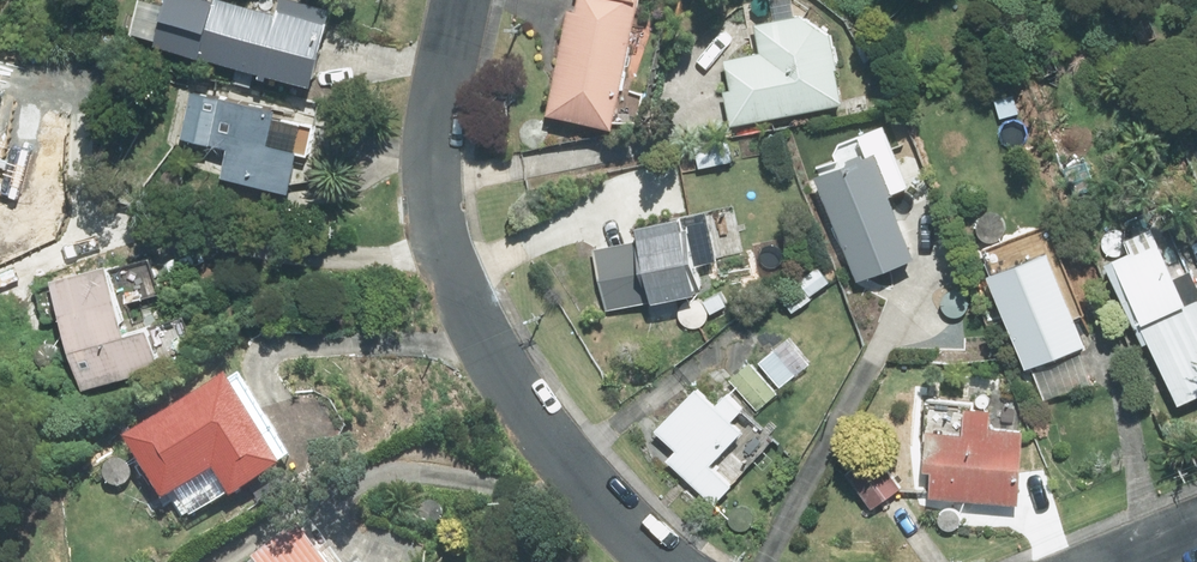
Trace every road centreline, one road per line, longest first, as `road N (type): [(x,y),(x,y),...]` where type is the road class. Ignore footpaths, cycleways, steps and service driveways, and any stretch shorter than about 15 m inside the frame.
road 1 (residential): [(665,561),(624,529),(540,430),(455,275),(437,217),(432,155),(460,0)]

